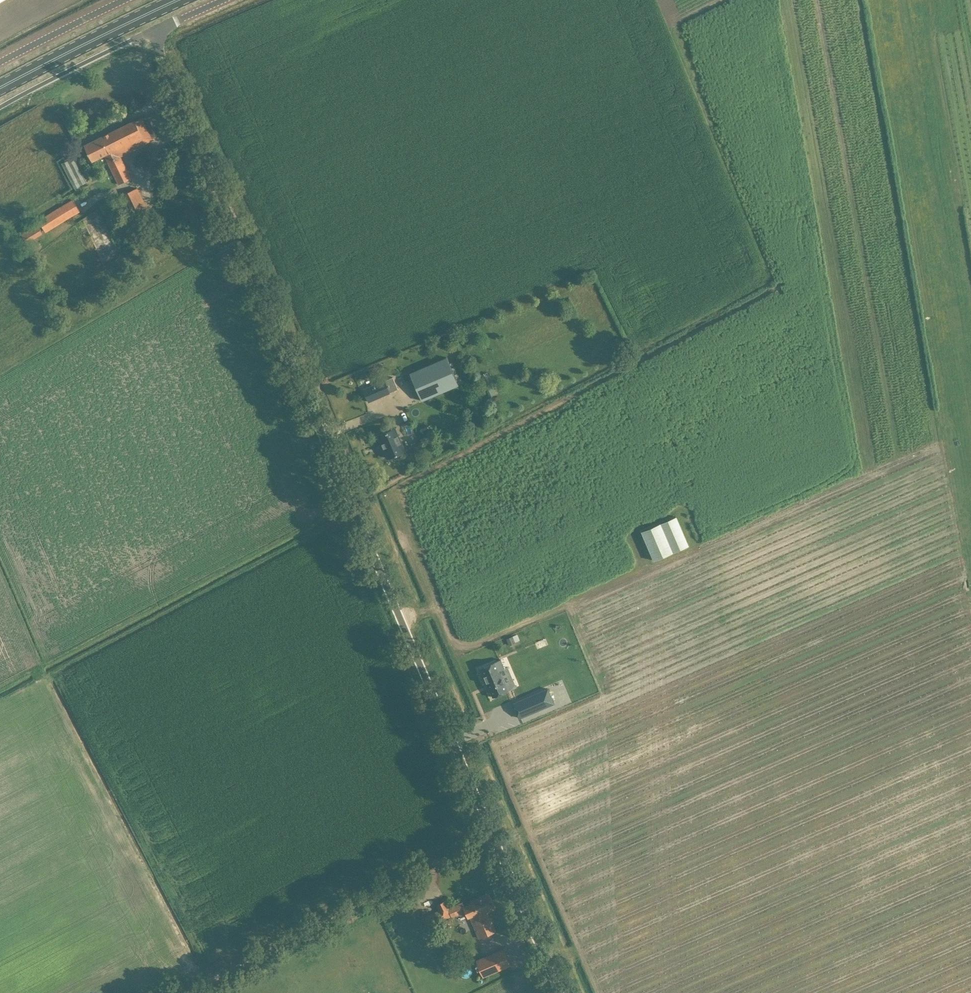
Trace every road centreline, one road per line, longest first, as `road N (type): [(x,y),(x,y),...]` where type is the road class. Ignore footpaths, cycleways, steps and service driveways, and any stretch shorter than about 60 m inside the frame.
road 1 (unclassified): [(494,833),(304,387)]
road 2 (unclassified): [(188,992),(494,833)]
road 3 (track): [(304,387),(202,152)]
road 4 (unclassified): [(560,992),(494,833)]
road 5 (primary): [(0,87),(147,14)]
road 6 (unclassified): [(127,0),(0,63)]
road 7 (unclassified): [(202,152),(152,31)]

